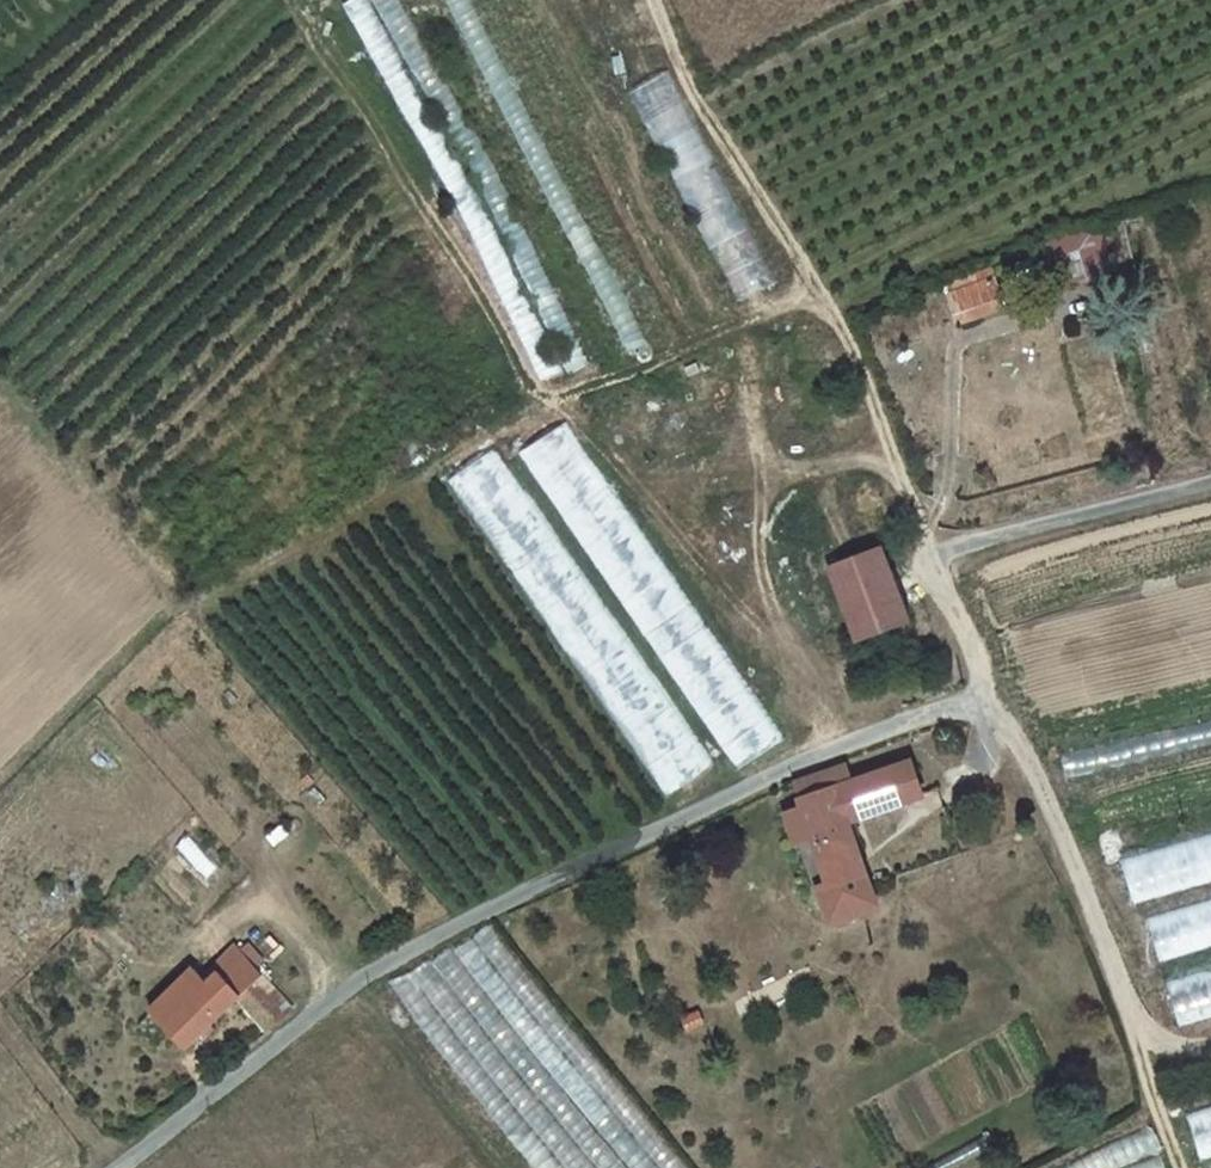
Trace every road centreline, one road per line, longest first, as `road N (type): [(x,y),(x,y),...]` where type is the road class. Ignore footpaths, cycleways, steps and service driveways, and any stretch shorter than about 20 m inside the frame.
road 1 (residential): [(112,1167),(352,983),(431,939),(821,759),(977,698)]
road 2 (track): [(654,0),(675,58),(867,378),(921,535),(969,639),(977,698)]
road 3 (track): [(302,15),(535,391),(555,396),(618,377),(819,290)]
road 4 (track): [(977,698),(1013,735),(1055,818),(1123,990),(1180,1167)]
road 5 (track): [(901,478),(852,460),(790,476),(763,496),(759,535),(774,609),(854,746)]
road 6 (track): [(555,396),(766,632),(788,639)]
road 7 (unclassified): [(930,556),(1210,483)]

